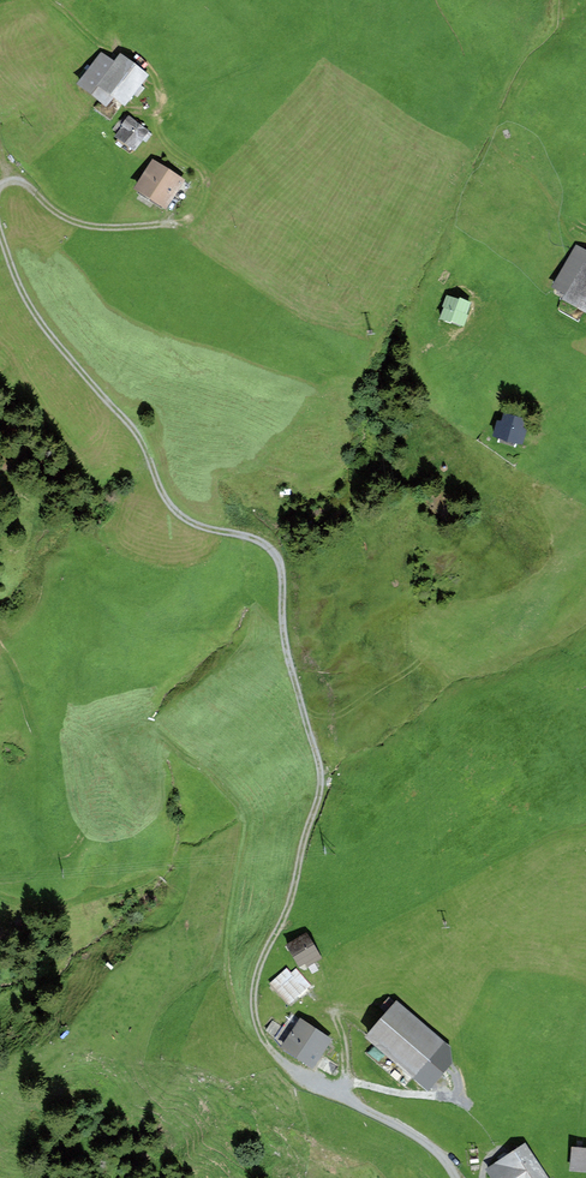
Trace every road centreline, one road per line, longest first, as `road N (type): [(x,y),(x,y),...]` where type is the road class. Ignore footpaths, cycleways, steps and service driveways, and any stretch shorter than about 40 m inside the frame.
road 1 (track): [(0,233),(33,319),(142,446),(172,509),(191,524),(256,539),(280,562),(288,661),(321,786),(285,917),(256,976),(259,1029),(292,1073),(411,1134),(456,1177)]
road 2 (track): [(48,0),(92,39),(149,68),(162,101),(159,130),(205,175),(206,189),(184,222),(95,228),(67,219),(20,181),(0,188)]
road 3 (track): [(346,1101),(345,1083),(450,1098),(459,1086),(452,1069)]

